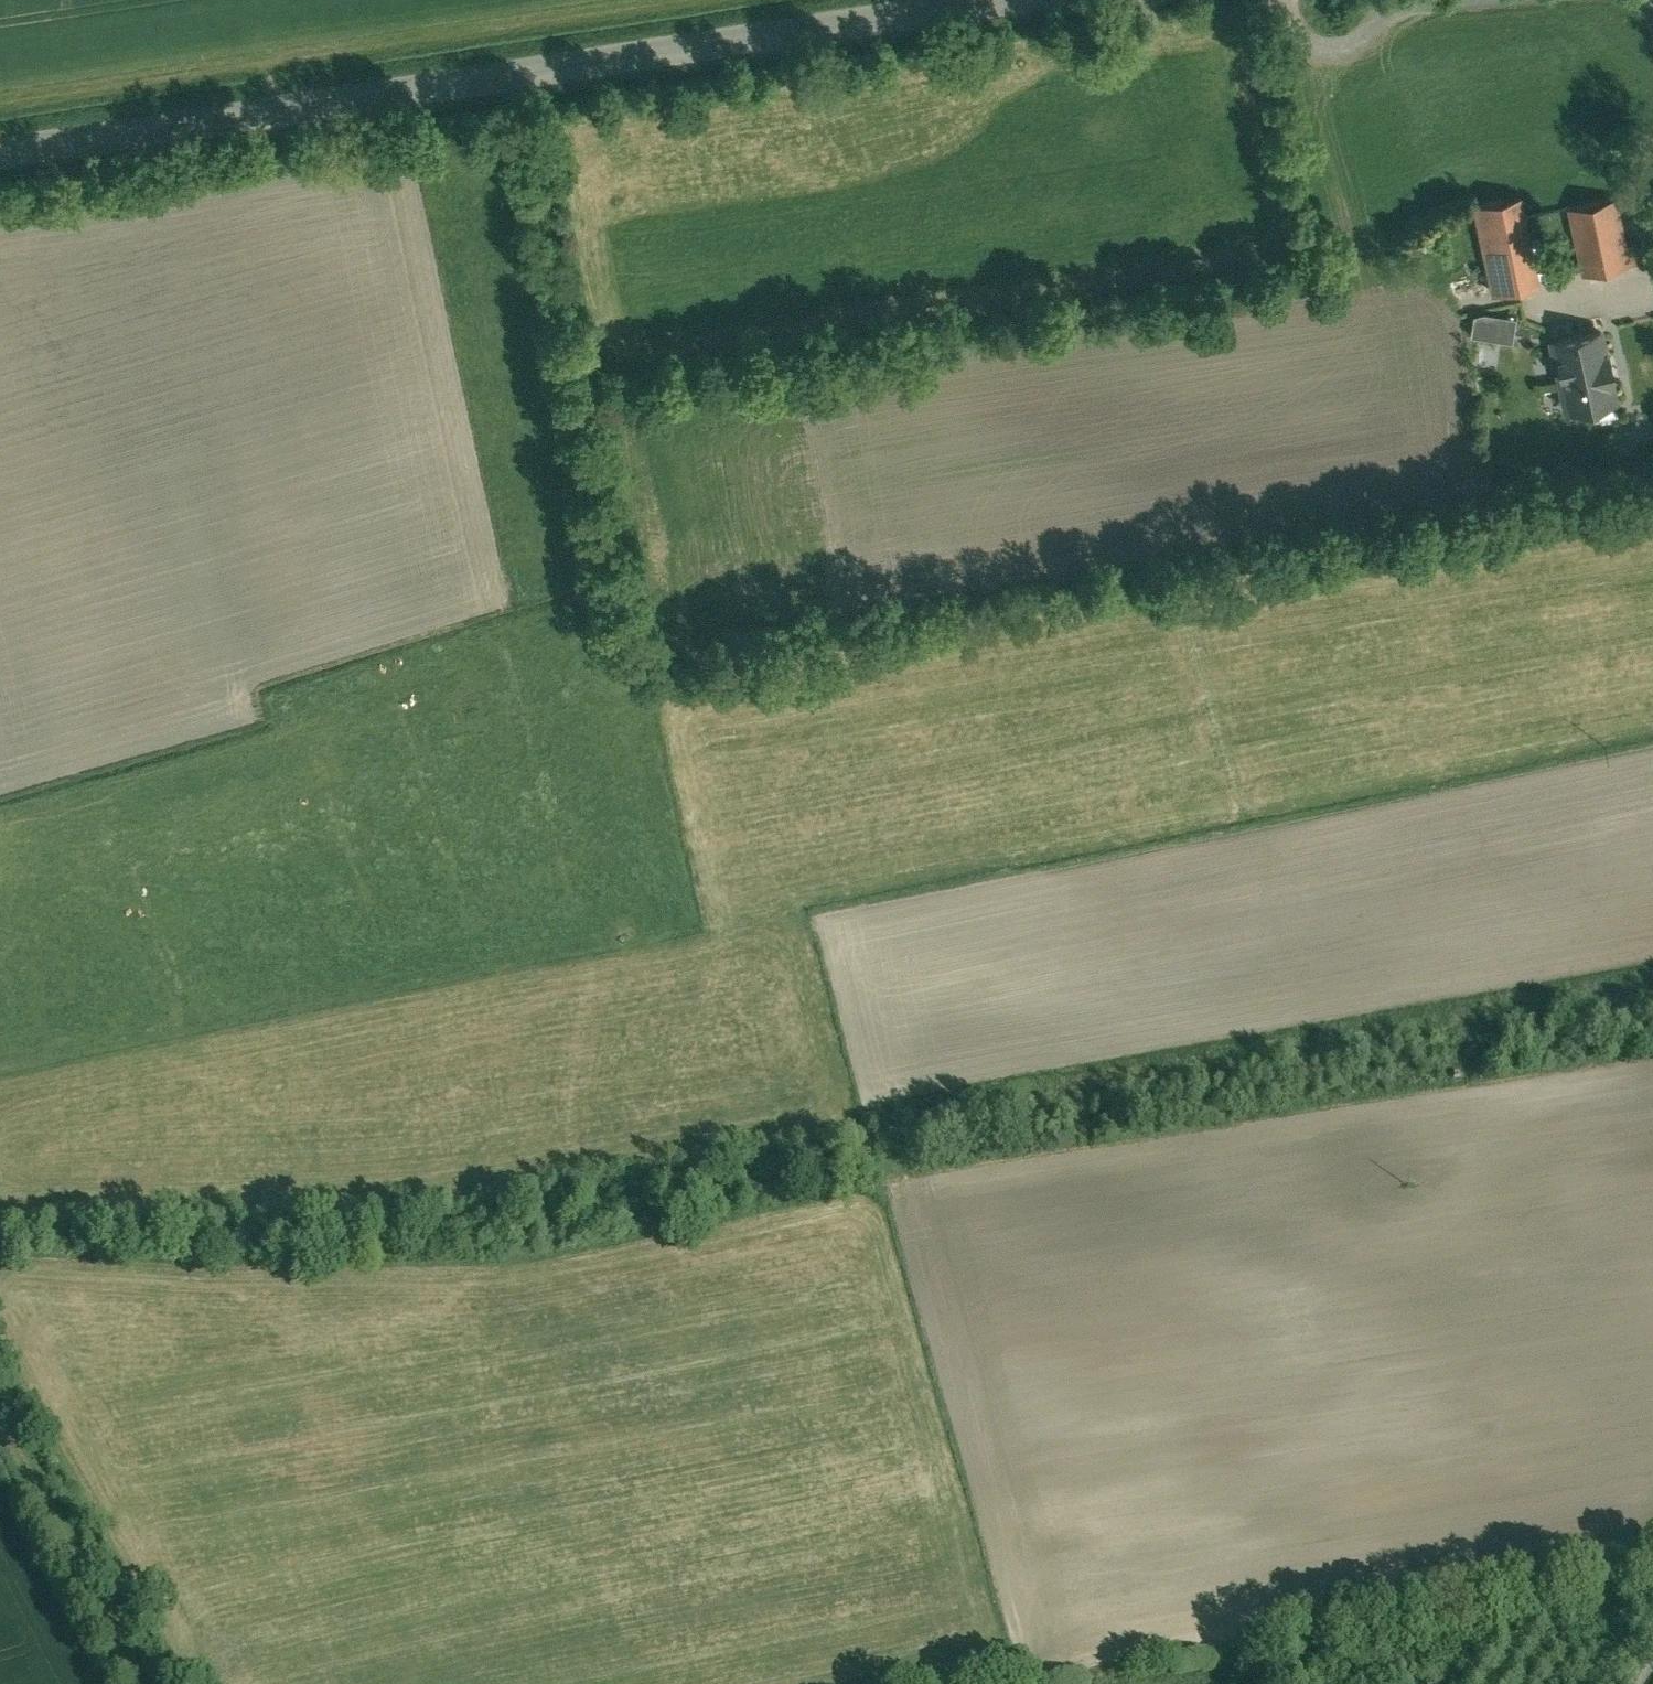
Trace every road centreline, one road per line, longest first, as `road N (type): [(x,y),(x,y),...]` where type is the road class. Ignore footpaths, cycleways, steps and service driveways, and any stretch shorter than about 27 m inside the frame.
road 1 (unclassified): [(0,154),(1024,0)]
road 2 (track): [(0,1411),(145,1683)]
road 3 (track): [(1289,0),(1307,55),(1336,57),(1403,13),(1460,0)]

